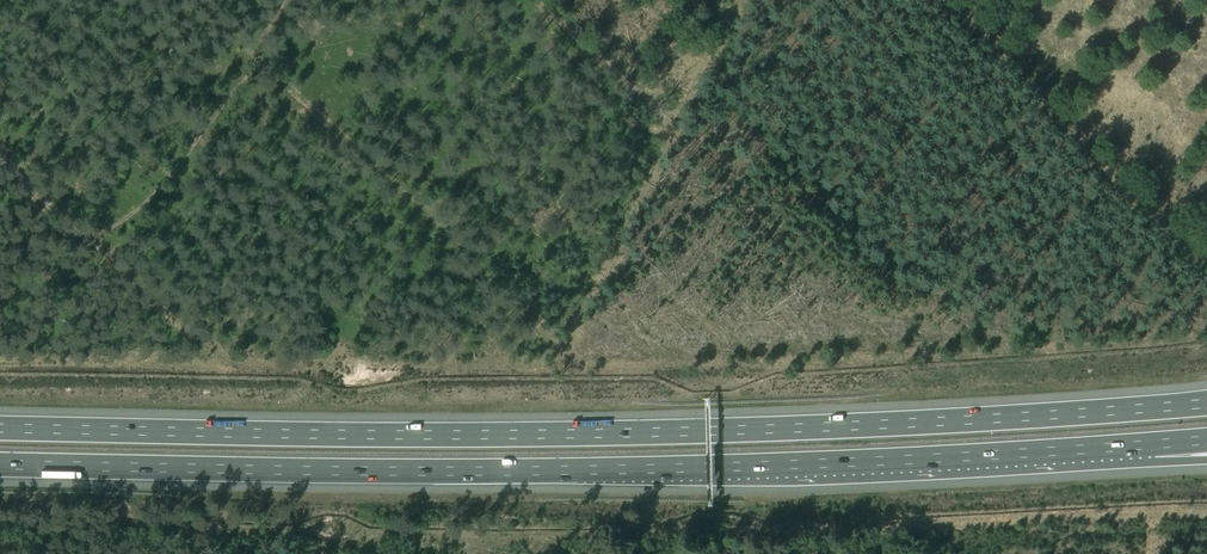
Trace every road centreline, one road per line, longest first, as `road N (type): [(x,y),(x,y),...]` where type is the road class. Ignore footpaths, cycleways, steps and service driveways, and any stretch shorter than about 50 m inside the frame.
road 1 (motorway): [(1206,403),(782,430),(0,428)]
road 2 (motorway): [(0,465),(570,471),(1149,445)]
road 3 (track): [(79,241),(199,360),(564,360)]
road 4 (track): [(564,360),(674,130),(536,0)]
road 5 (track): [(737,356),(564,360)]

